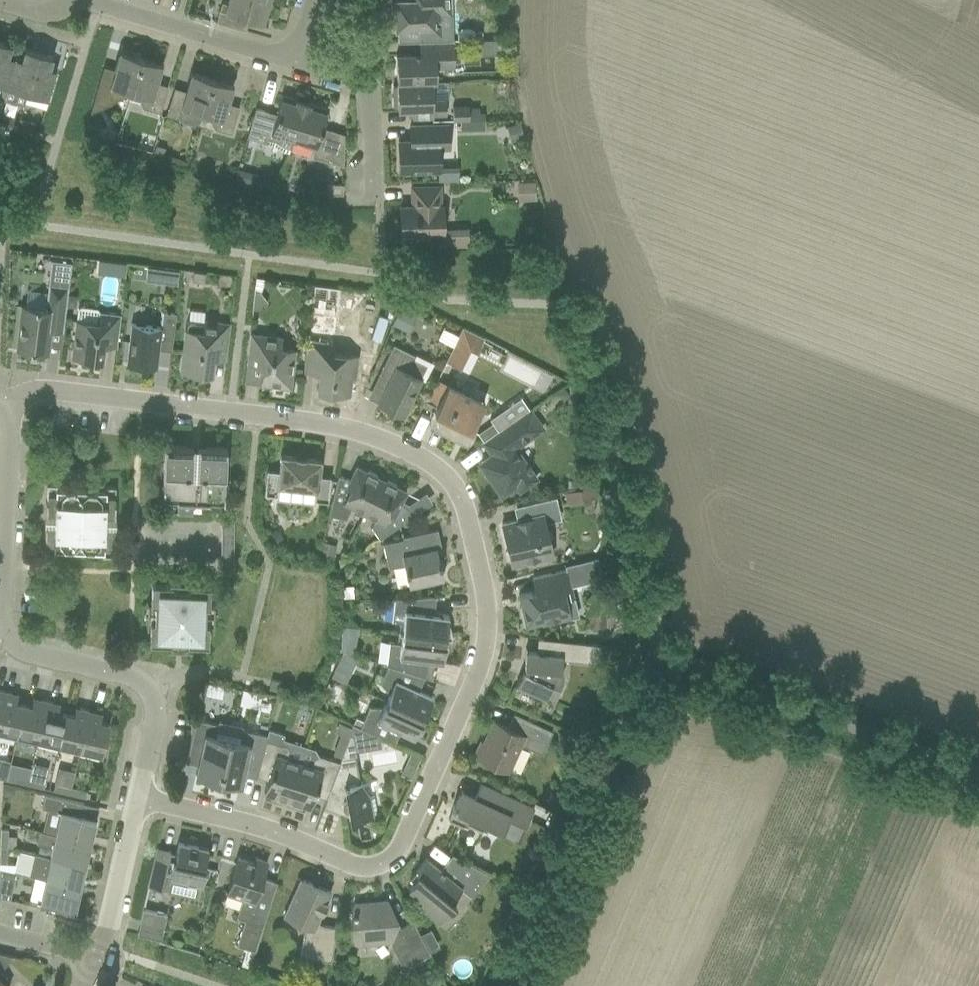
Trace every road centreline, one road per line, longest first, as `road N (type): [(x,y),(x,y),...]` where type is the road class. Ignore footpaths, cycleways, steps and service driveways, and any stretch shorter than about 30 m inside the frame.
road 1 (residential): [(137,805),(254,831),(346,868),(398,860),(482,661),(481,585),(455,494),(432,467),(350,430),(57,397),(3,414)]
road 2 (track): [(656,669),(647,593),(571,307)]
road 3 (unclassified): [(506,985),(634,699),(656,669)]
road 4 (unclassified): [(978,773),(713,671),(656,669)]
road 5 (residential): [(137,805),(154,720),(145,694),(130,681),(21,650),(2,633)]
road 6 (residential): [(2,633),(3,414)]
road 7 (residential): [(87,0),(245,55),(296,51)]
road 8 (residential): [(296,51),(369,109),(368,192)]
road 9 (residential): [(94,959),(137,805)]

